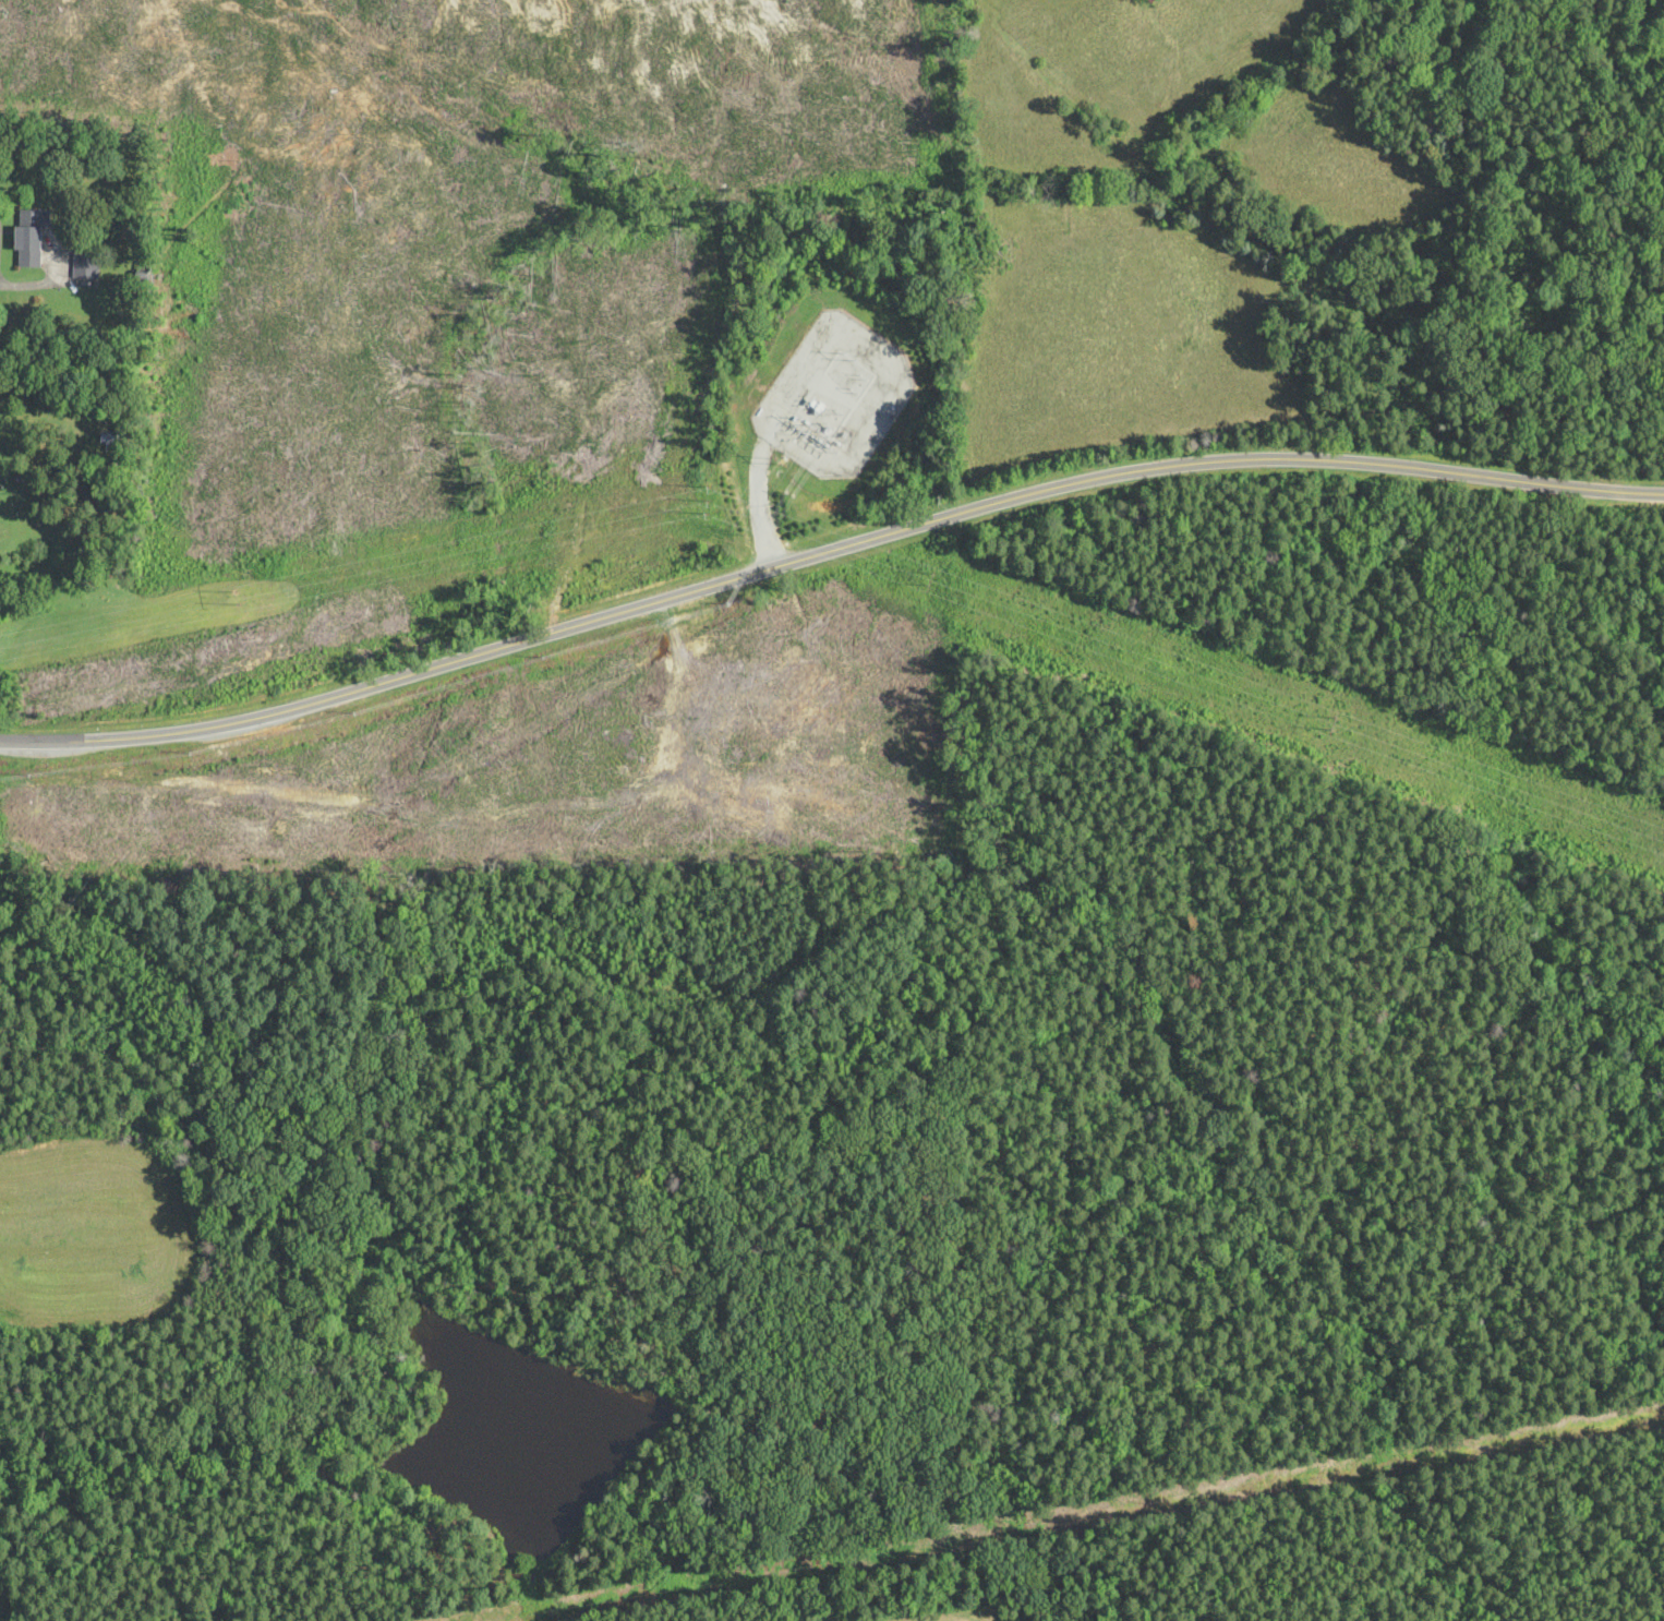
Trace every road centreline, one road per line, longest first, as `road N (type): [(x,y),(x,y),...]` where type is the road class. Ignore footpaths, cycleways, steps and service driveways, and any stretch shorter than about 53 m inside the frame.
road 1 (tertiary): [(1663,493),(1314,457),(1179,465),(1046,489),(272,719),(92,742),(0,740)]

